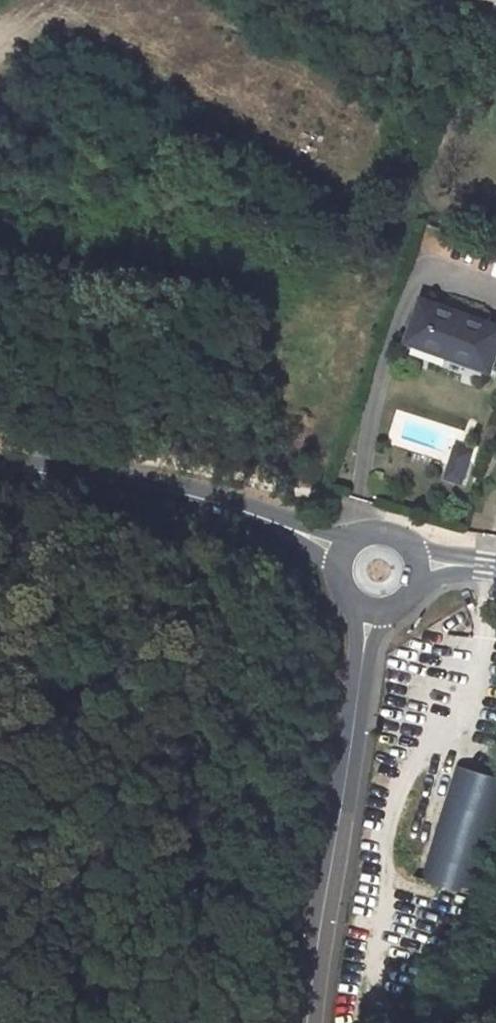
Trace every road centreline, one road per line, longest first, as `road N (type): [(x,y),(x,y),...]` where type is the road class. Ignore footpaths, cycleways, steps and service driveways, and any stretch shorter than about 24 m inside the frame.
road 1 (tertiary): [(364,610),(316,1022)]
road 2 (tertiary): [(0,462),(140,482),(230,505),(342,555)]

